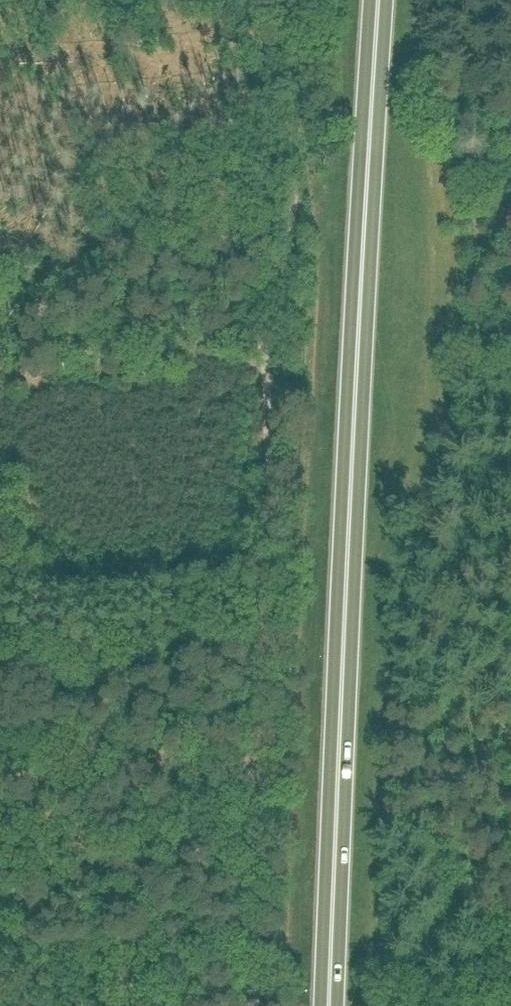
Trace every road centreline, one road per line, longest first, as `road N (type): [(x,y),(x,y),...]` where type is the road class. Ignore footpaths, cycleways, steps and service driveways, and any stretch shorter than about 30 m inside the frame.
road 1 (trunk): [(329,1005),(377,0)]
road 2 (track): [(258,770),(266,363)]
road 3 (track): [(266,363),(266,303),(291,195),(268,0)]
road 4 (track): [(258,770),(256,952)]

